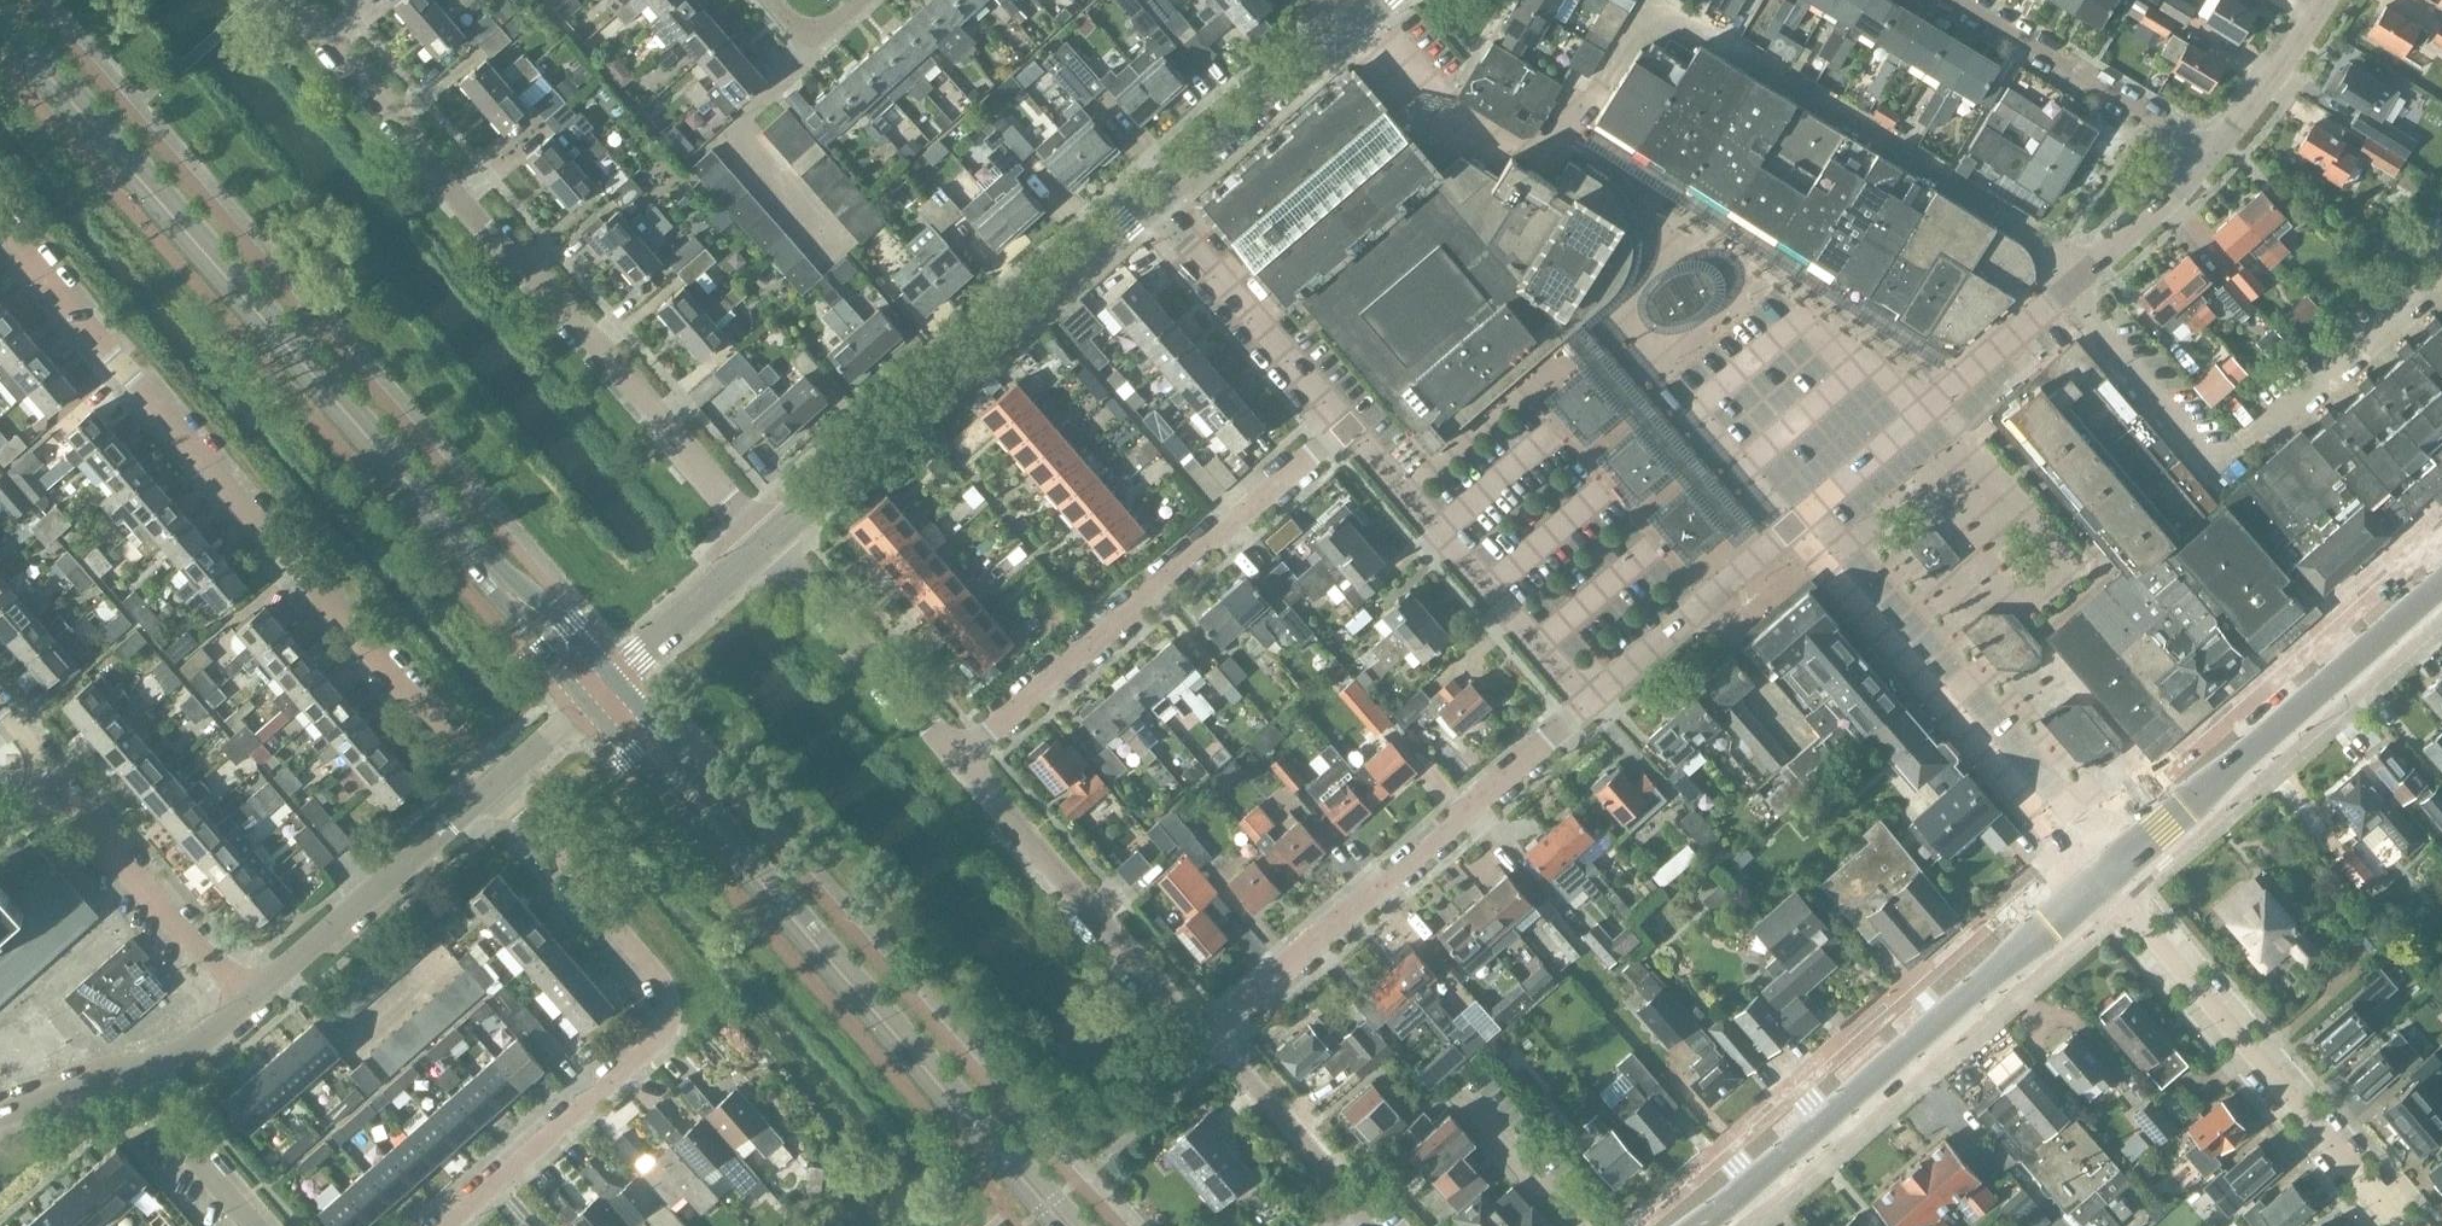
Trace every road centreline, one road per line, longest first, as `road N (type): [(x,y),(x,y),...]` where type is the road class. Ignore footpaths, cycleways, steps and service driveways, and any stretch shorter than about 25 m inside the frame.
road 1 (residential): [(0,231),(494,788)]
road 2 (residential): [(783,540),(621,372),(288,0)]
road 3 (tertiary): [(459,537),(0,14)]
road 4 (residential): [(455,1225),(658,1044),(670,1002),(657,973),(494,788)]
road 5 (tertiary): [(1693,1225),(2102,872)]
road 6 (tertiary): [(1065,1225),(710,821)]
road 7 (residential): [(1660,0),(2041,240),(2082,281)]
road 8 (residential): [(783,540),(1152,210)]
road 9 (residential): [(1216,1032),(1587,706)]
road 10 (residential): [(978,761),(1339,437)]
road 11 (residential): [(2413,1225),(2102,872)]
road 12 (residential): [(2102,872),(1793,528)]
road 13 (residential): [(1944,404),(1562,149)]
road 14 (tertiary): [(2102,872),(2441,576)]
road 15 (residential): [(1587,706),(1339,437)]
road 16 (residential): [(1216,1032),(978,761)]
road 17 (residential): [(251,1001),(494,788)]
road 18 (residential): [(978,761),(783,540)]
road 19 (residential): [(1339,437),(1152,210)]
road 20 (residential): [(2212,151),(1962,0)]
road 21 (residential): [(251,1001),(59,793)]
road 22 (residential): [(1587,706),(1793,528)]
road 23 (residential): [(1152,210),(1355,34)]
road 24 (residential): [(1378,1225),(1216,1032)]
road 25 (residential): [(2259,431),(2441,267)]
road 26 (residential): [(1355,34),(1494,131),(1562,149)]
road 27 (residential): [(618,683),(783,540)]
road 28 (tertiary): [(618,683),(568,626),(459,537)]
road 29 (tertiary): [(459,537),(473,570),(591,705)]
road 30 (residential): [(1793,528),(1944,404)]
road 31 (residential): [(255,1225),(130,1079)]
road 32 (residential): [(2212,151),(2324,0)]
road 33 (residential): [(1944,404),(2082,281)]
road 34 (residential): [(2082,281),(2212,151)]
road 35 (residential): [(1584,1225),(1462,1093)]
road 36 (residential): [(1562,149),(1654,0)]
road 37 (tertiary): [(710,821),(697,782),(618,683)]
road 38 (tertiary): [(591,705),(675,799),(710,821)]
road 39 (residential): [(130,1079),(202,1044),(251,1001)]
road 40 (residential): [(0,1121),(130,1079)]
road 41 (residential): [(861,0),(810,46),(773,0)]
road 42 (residential): [(494,788),(591,705)]

